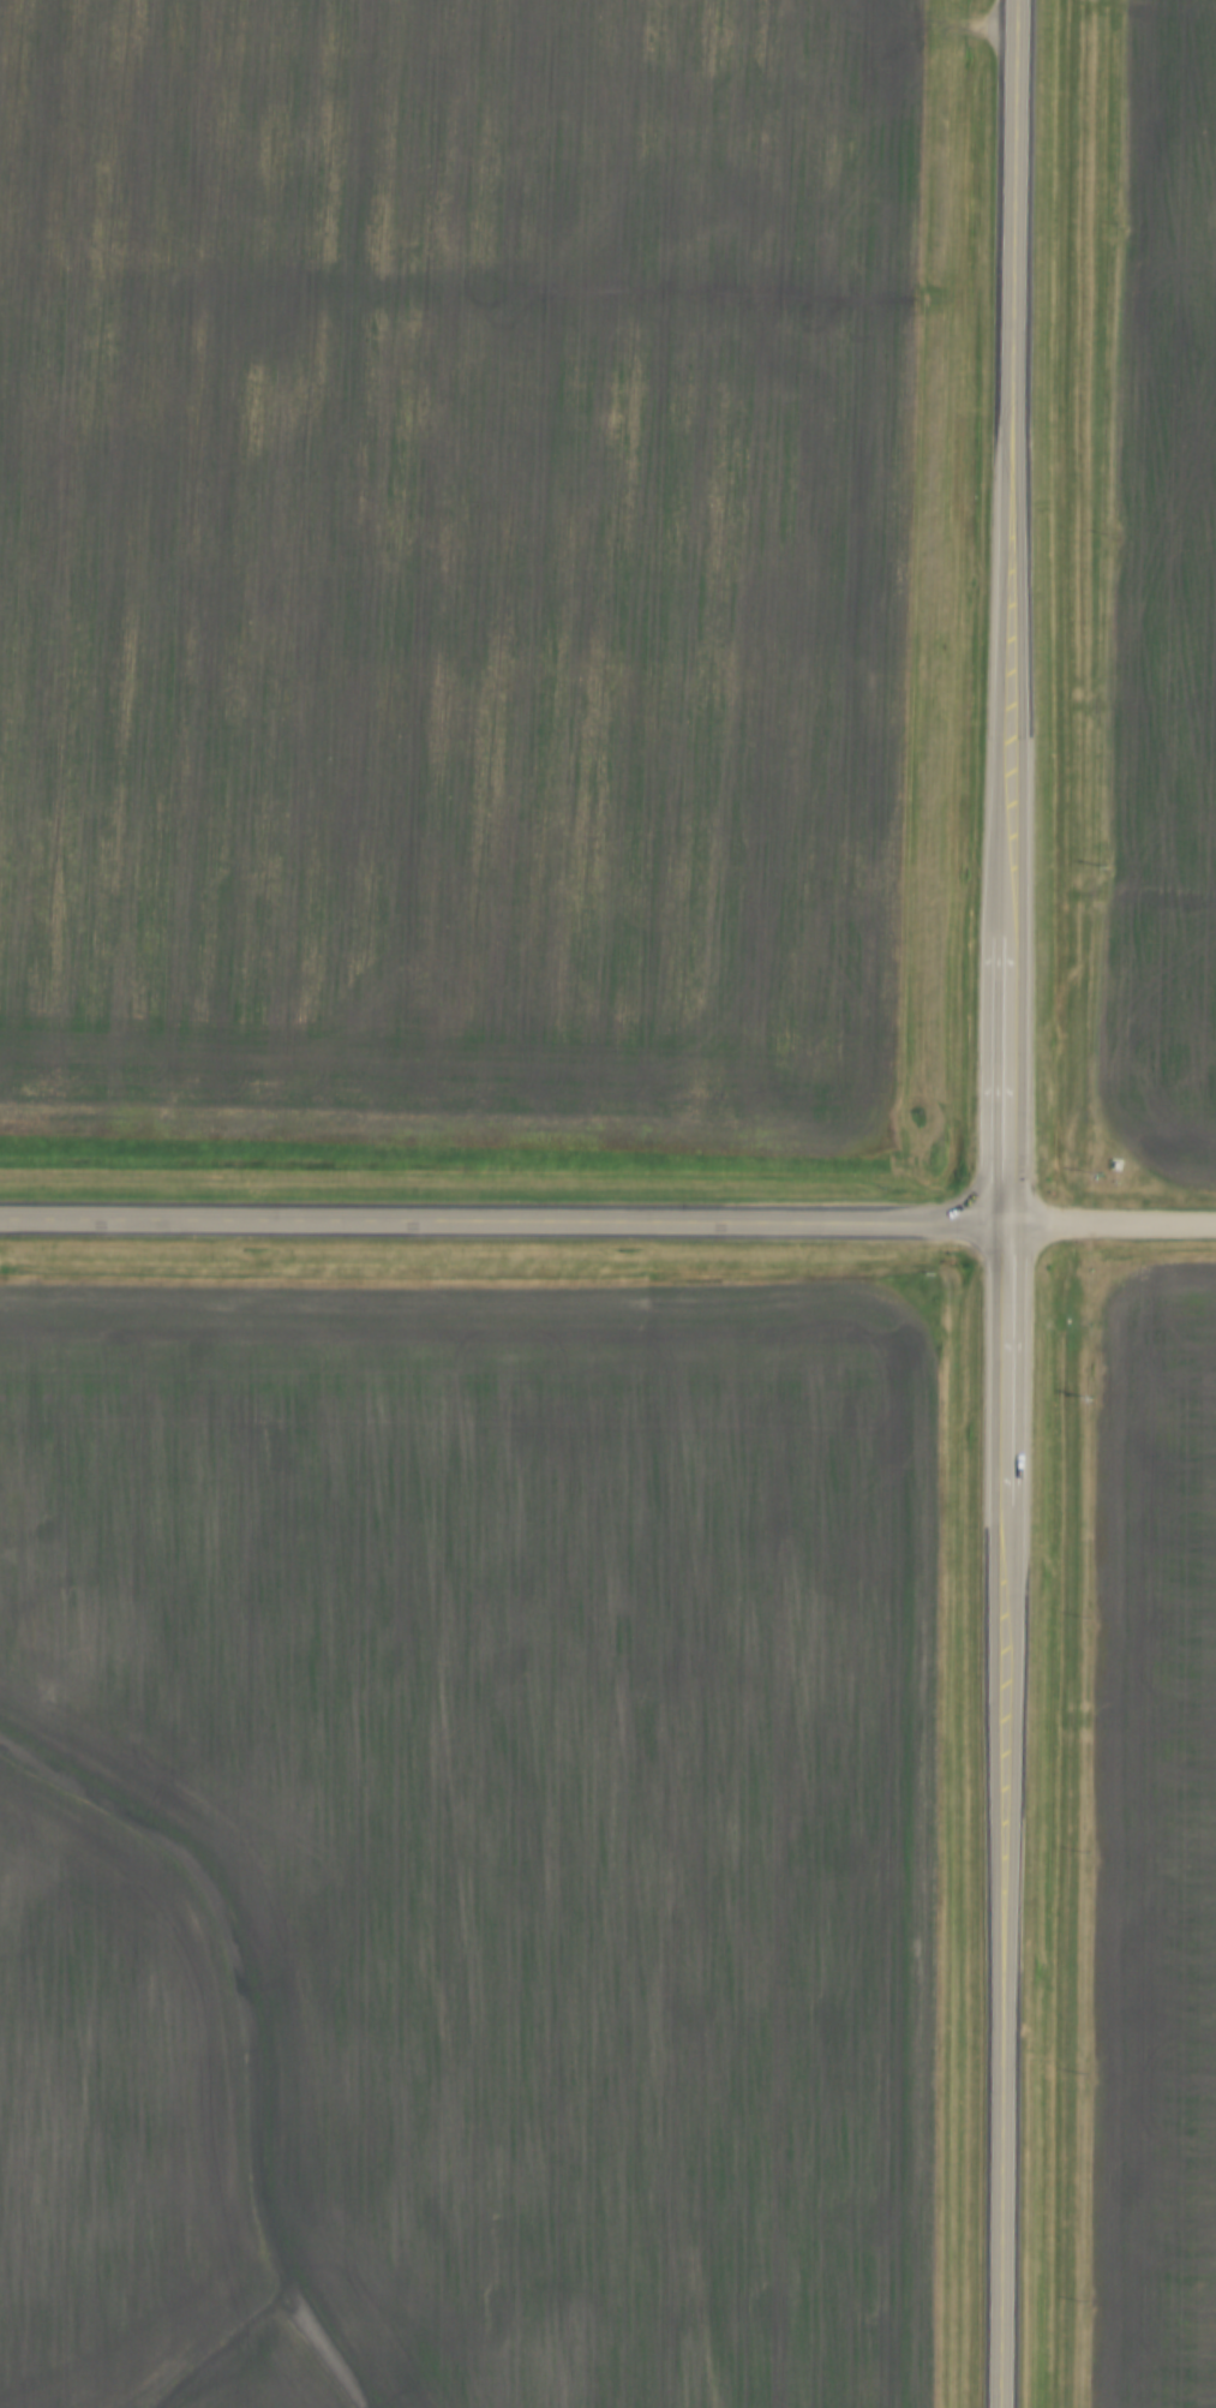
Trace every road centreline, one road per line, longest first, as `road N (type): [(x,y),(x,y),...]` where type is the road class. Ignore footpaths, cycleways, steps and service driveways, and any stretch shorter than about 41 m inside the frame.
road 1 (secondary): [(1023,0),(1013,336),(999,2407)]
road 2 (tertiary): [(1007,1225),(0,1218)]
road 3 (residential): [(1215,1226),(1007,1225)]

